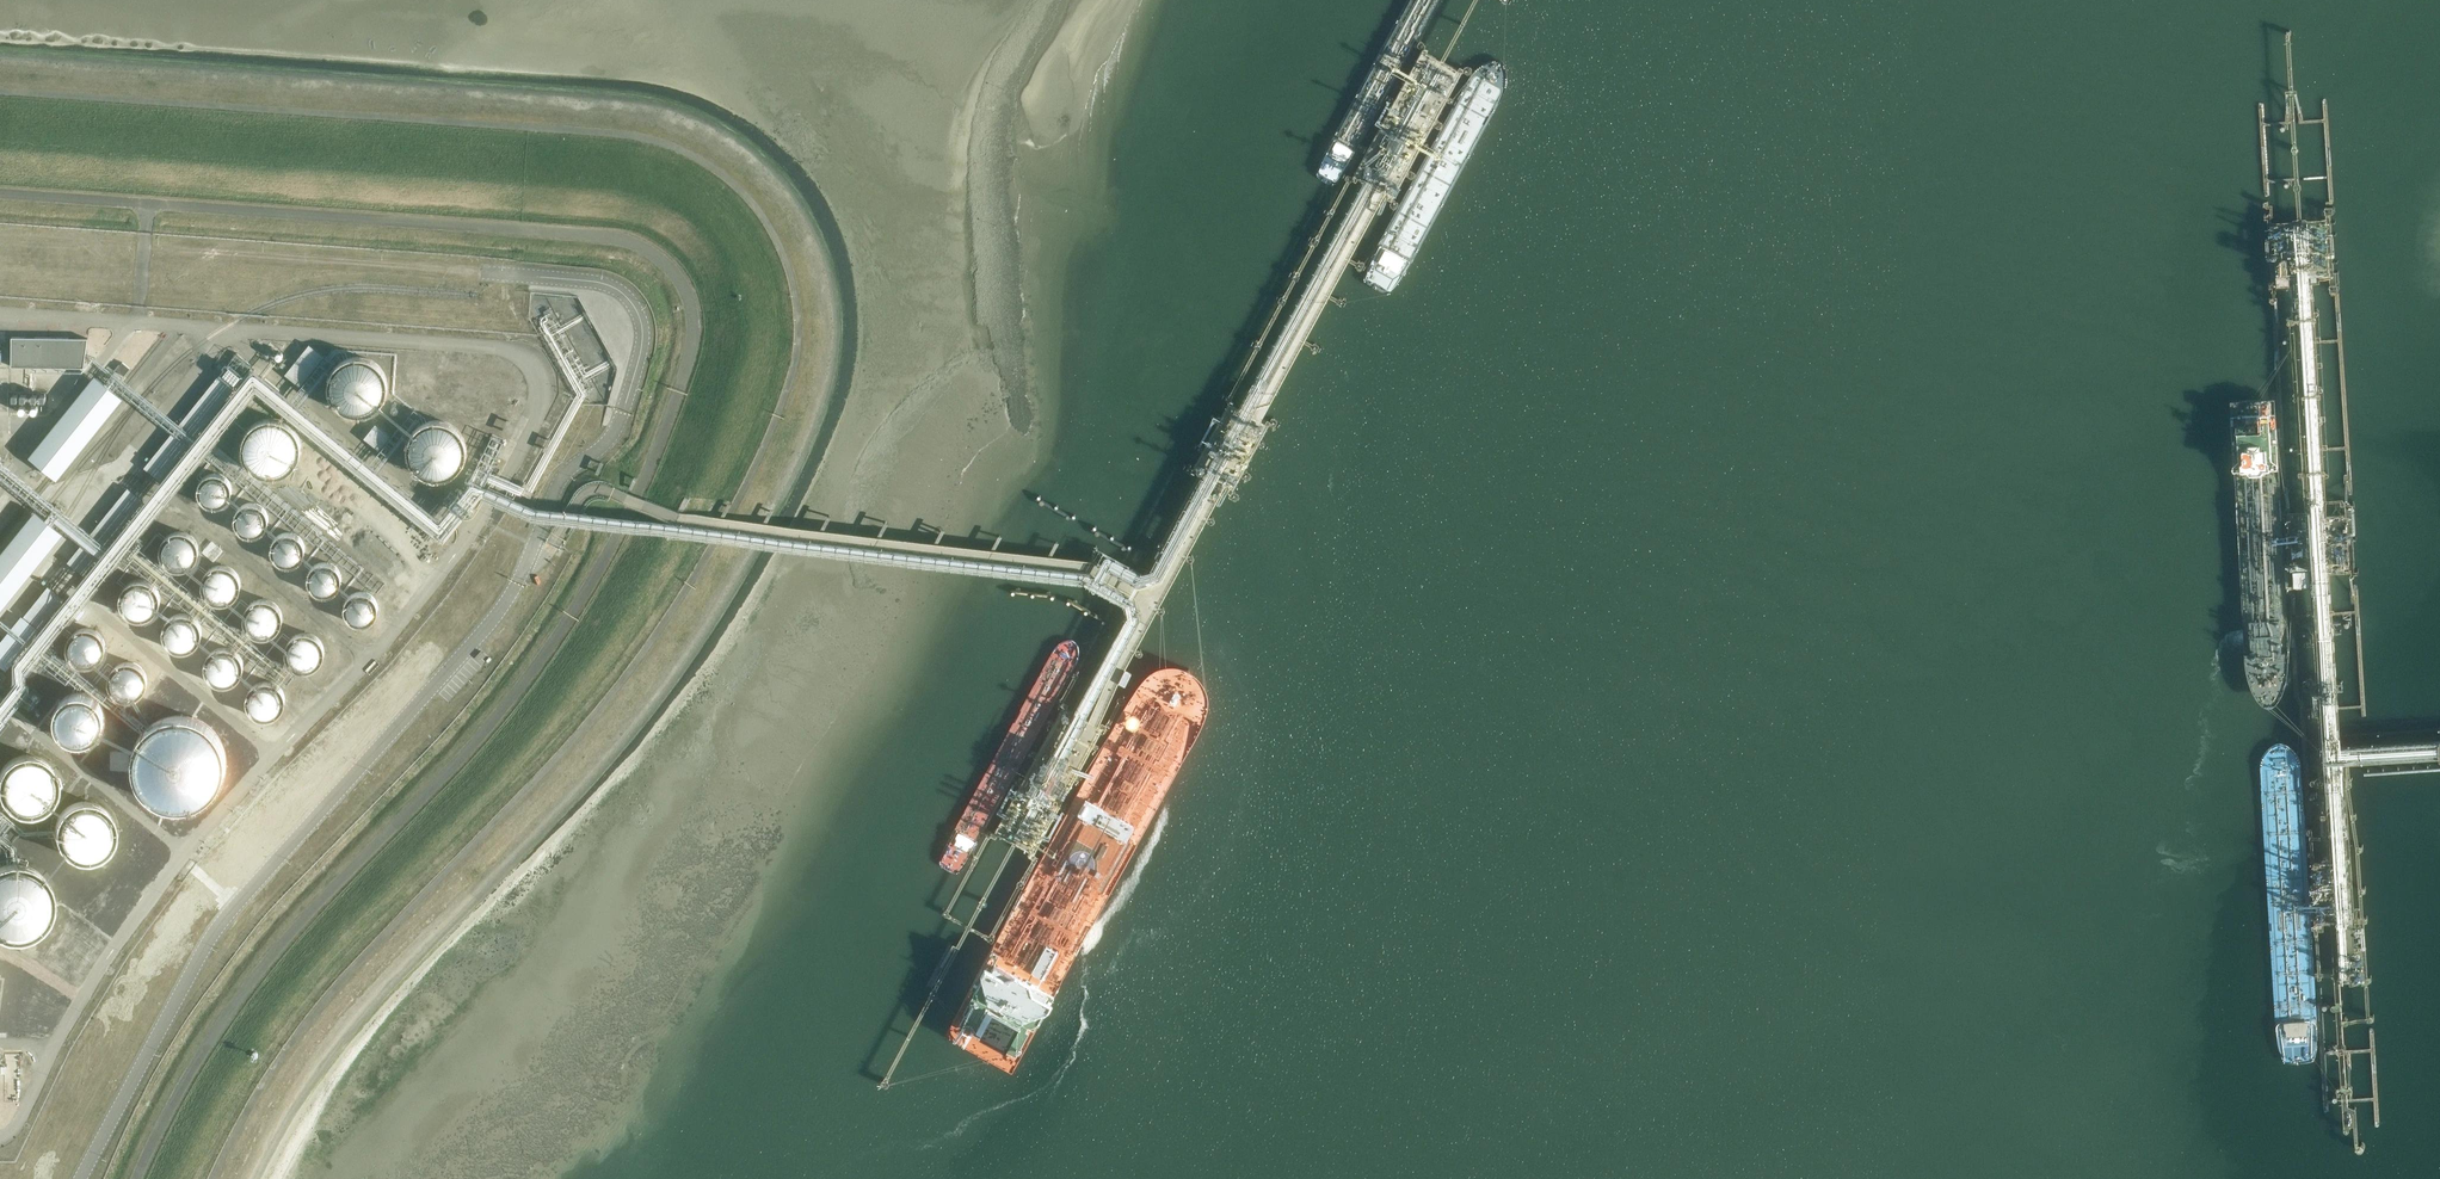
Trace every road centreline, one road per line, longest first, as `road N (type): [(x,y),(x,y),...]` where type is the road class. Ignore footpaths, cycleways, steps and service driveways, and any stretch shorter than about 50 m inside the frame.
road 1 (unclassified): [(137,1178),(185,1081),(250,984),(504,708),(577,606),(649,467),(693,319),(666,263),(619,239),(0,194)]

